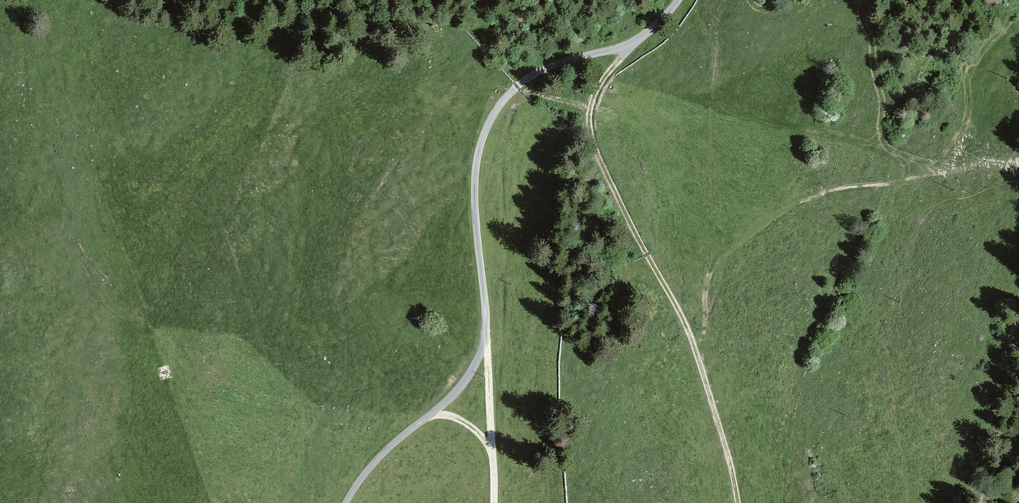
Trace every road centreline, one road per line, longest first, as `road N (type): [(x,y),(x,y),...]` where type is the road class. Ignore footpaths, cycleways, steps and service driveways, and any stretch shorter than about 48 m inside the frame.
road 1 (unclassified): [(679,0),(636,41),(545,69),(495,112),(475,172),(481,351),(456,392),(377,459),(346,502)]
road 2 (track): [(702,367),(706,299),(720,258),(792,208),(846,187),(987,167),(1018,171)]
road 3 (track): [(636,41),(595,94),(594,146),(702,367)]
road 4 (track): [(485,338),(495,502)]
road 5 (track): [(702,367),(738,502)]

